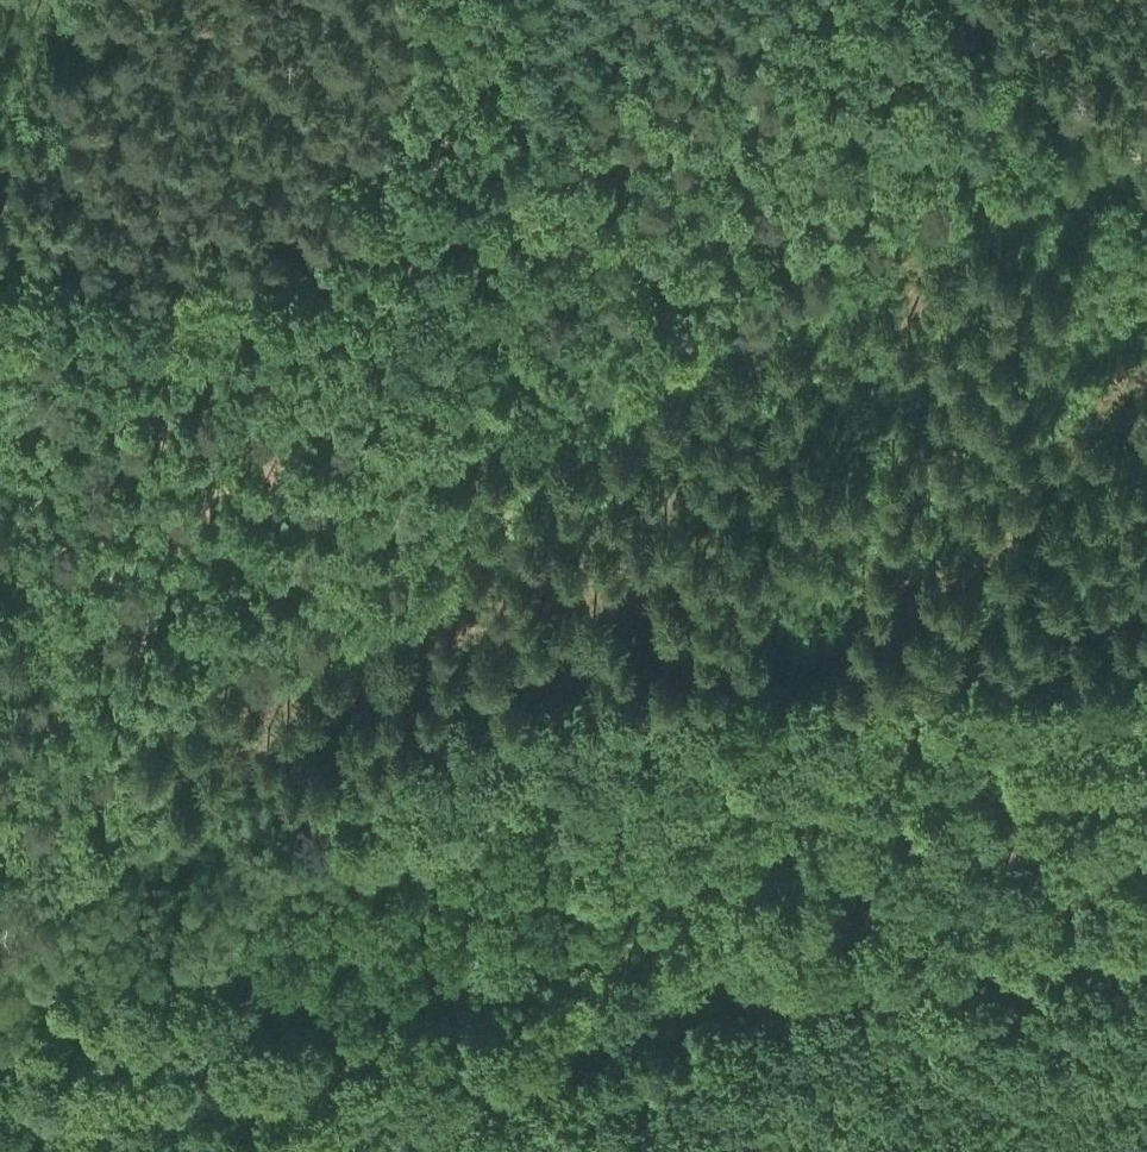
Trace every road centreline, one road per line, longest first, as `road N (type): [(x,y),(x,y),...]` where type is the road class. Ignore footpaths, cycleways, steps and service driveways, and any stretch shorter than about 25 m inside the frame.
road 1 (track): [(241,1151),(653,1000),(985,936),(1146,932)]
road 2 (track): [(978,0),(1033,61),(1146,151)]

